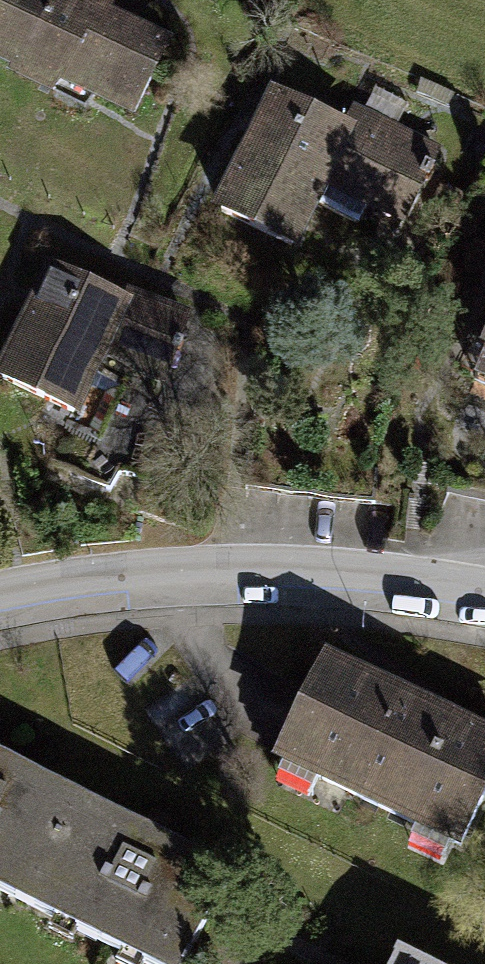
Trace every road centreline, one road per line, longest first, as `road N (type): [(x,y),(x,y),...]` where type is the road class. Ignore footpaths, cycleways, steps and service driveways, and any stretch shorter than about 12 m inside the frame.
road 1 (residential): [(0,592),(232,567),(484,590)]

